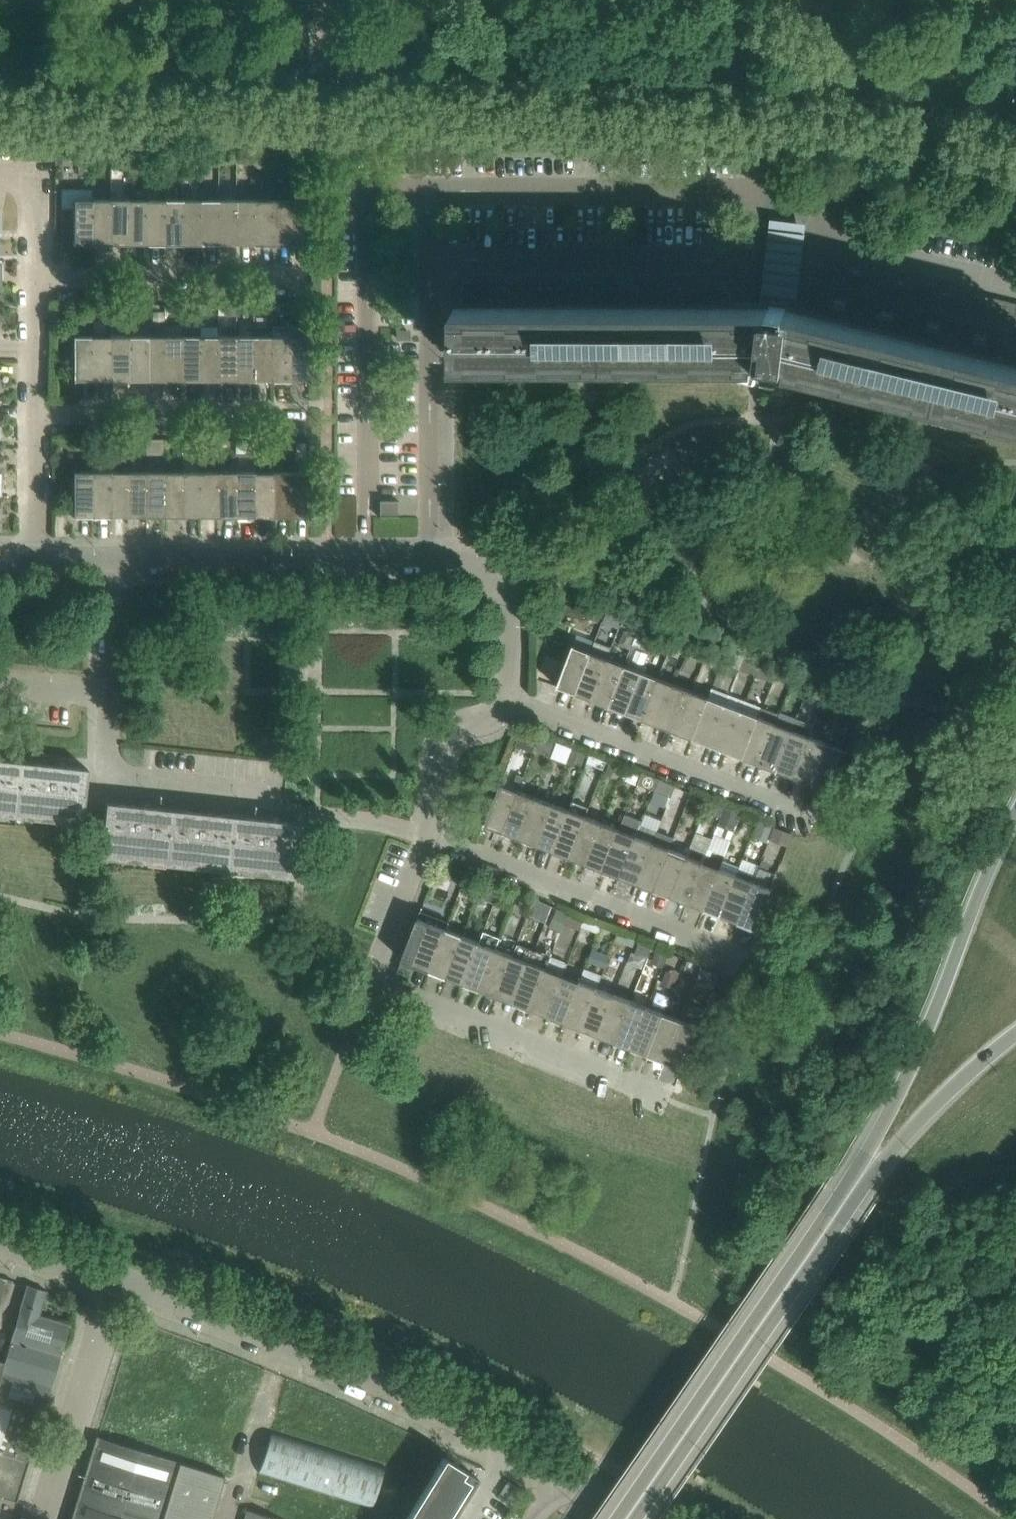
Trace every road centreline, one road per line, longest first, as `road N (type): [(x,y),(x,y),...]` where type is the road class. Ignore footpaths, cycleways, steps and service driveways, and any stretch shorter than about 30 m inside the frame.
road 1 (tertiary): [(0,87),(856,97),(1015,115)]
road 2 (unclassified): [(558,1475),(284,1342),(115,1281)]
road 3 (residential): [(657,1096),(372,982),(429,835)]
road 4 (unclassified): [(428,193),(372,194),(367,562)]
road 5 (tertiary): [(1015,831),(954,953),(853,1193)]
road 6 (tertiary): [(626,1518),(853,1193)]
road 7 (residential): [(279,809),(144,791),(113,771),(107,564)]
road 8 (residential): [(430,258),(745,256),(751,195)]
road 9 (residential): [(429,835),(734,950)]
road 10 (residential): [(813,816),(509,703)]
road 11 (residential): [(751,195),(428,193)]
road 12 (unclassified): [(432,560),(430,258)]
road 13 (residential): [(751,195),(811,202),(847,242),(1015,282)]
road 14 (unclassified): [(107,564),(367,562)]
road 15 (residential): [(38,412),(297,409)]
road 16 (residential): [(39,273),(297,274)]
road 17 (unclassified): [(41,1518),(115,1281)]
road 18 (tertiary): [(853,1193),(1015,1035)]
road 19 (unclassified): [(432,560),(478,561),(509,581),(509,703)]
road 20 (unclassified): [(509,703),(443,747),(441,800),(429,835)]
road 21 (residential): [(39,564),(38,412)]
road 22 (residential): [(38,412),(39,273)]
road 23 (residential): [(39,273),(37,184),(23,172),(0,171)]
road 24 (unclassified): [(115,1281),(0,1247)]

